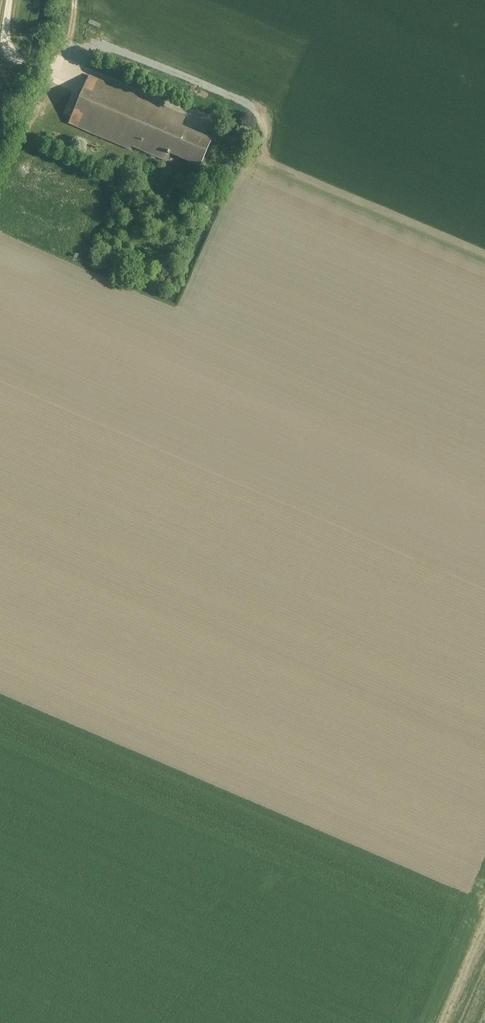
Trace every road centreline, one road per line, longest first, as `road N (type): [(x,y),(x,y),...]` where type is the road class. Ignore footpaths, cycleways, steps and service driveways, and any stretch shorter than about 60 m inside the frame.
road 1 (track): [(81,50),(142,57),(238,96),(252,106),(272,159),(484,251)]

